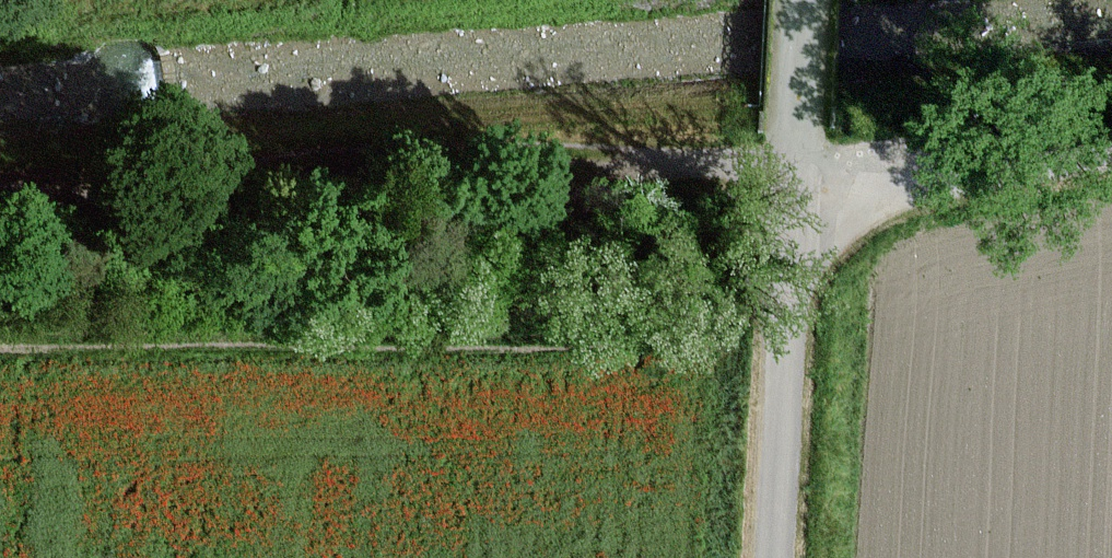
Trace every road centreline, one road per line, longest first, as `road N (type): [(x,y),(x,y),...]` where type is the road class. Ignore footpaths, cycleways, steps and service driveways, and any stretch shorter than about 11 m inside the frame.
road 1 (track): [(800,212),(302,207),(0,217)]
road 2 (track): [(791,349),(0,346)]
road 3 (unclassified): [(776,557),(800,212)]
road 4 (unclassified): [(1111,159),(939,182),(800,212)]
road 5 (unclassified): [(800,212),(811,0)]

